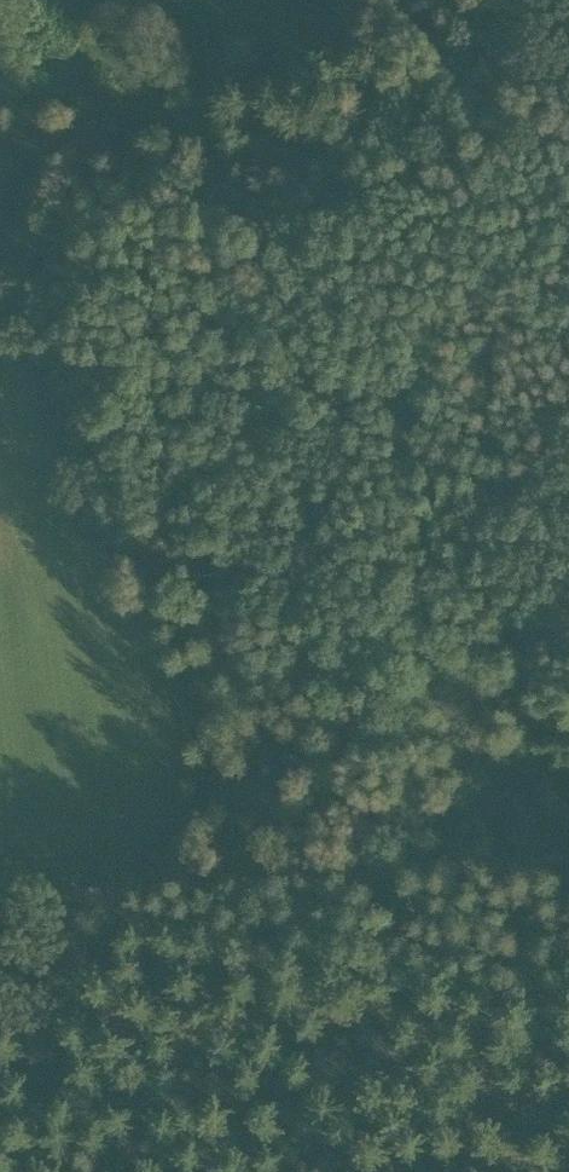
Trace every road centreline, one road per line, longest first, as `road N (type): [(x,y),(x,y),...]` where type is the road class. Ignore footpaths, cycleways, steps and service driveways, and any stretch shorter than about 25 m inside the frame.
road 1 (track): [(0,900),(568,861)]

